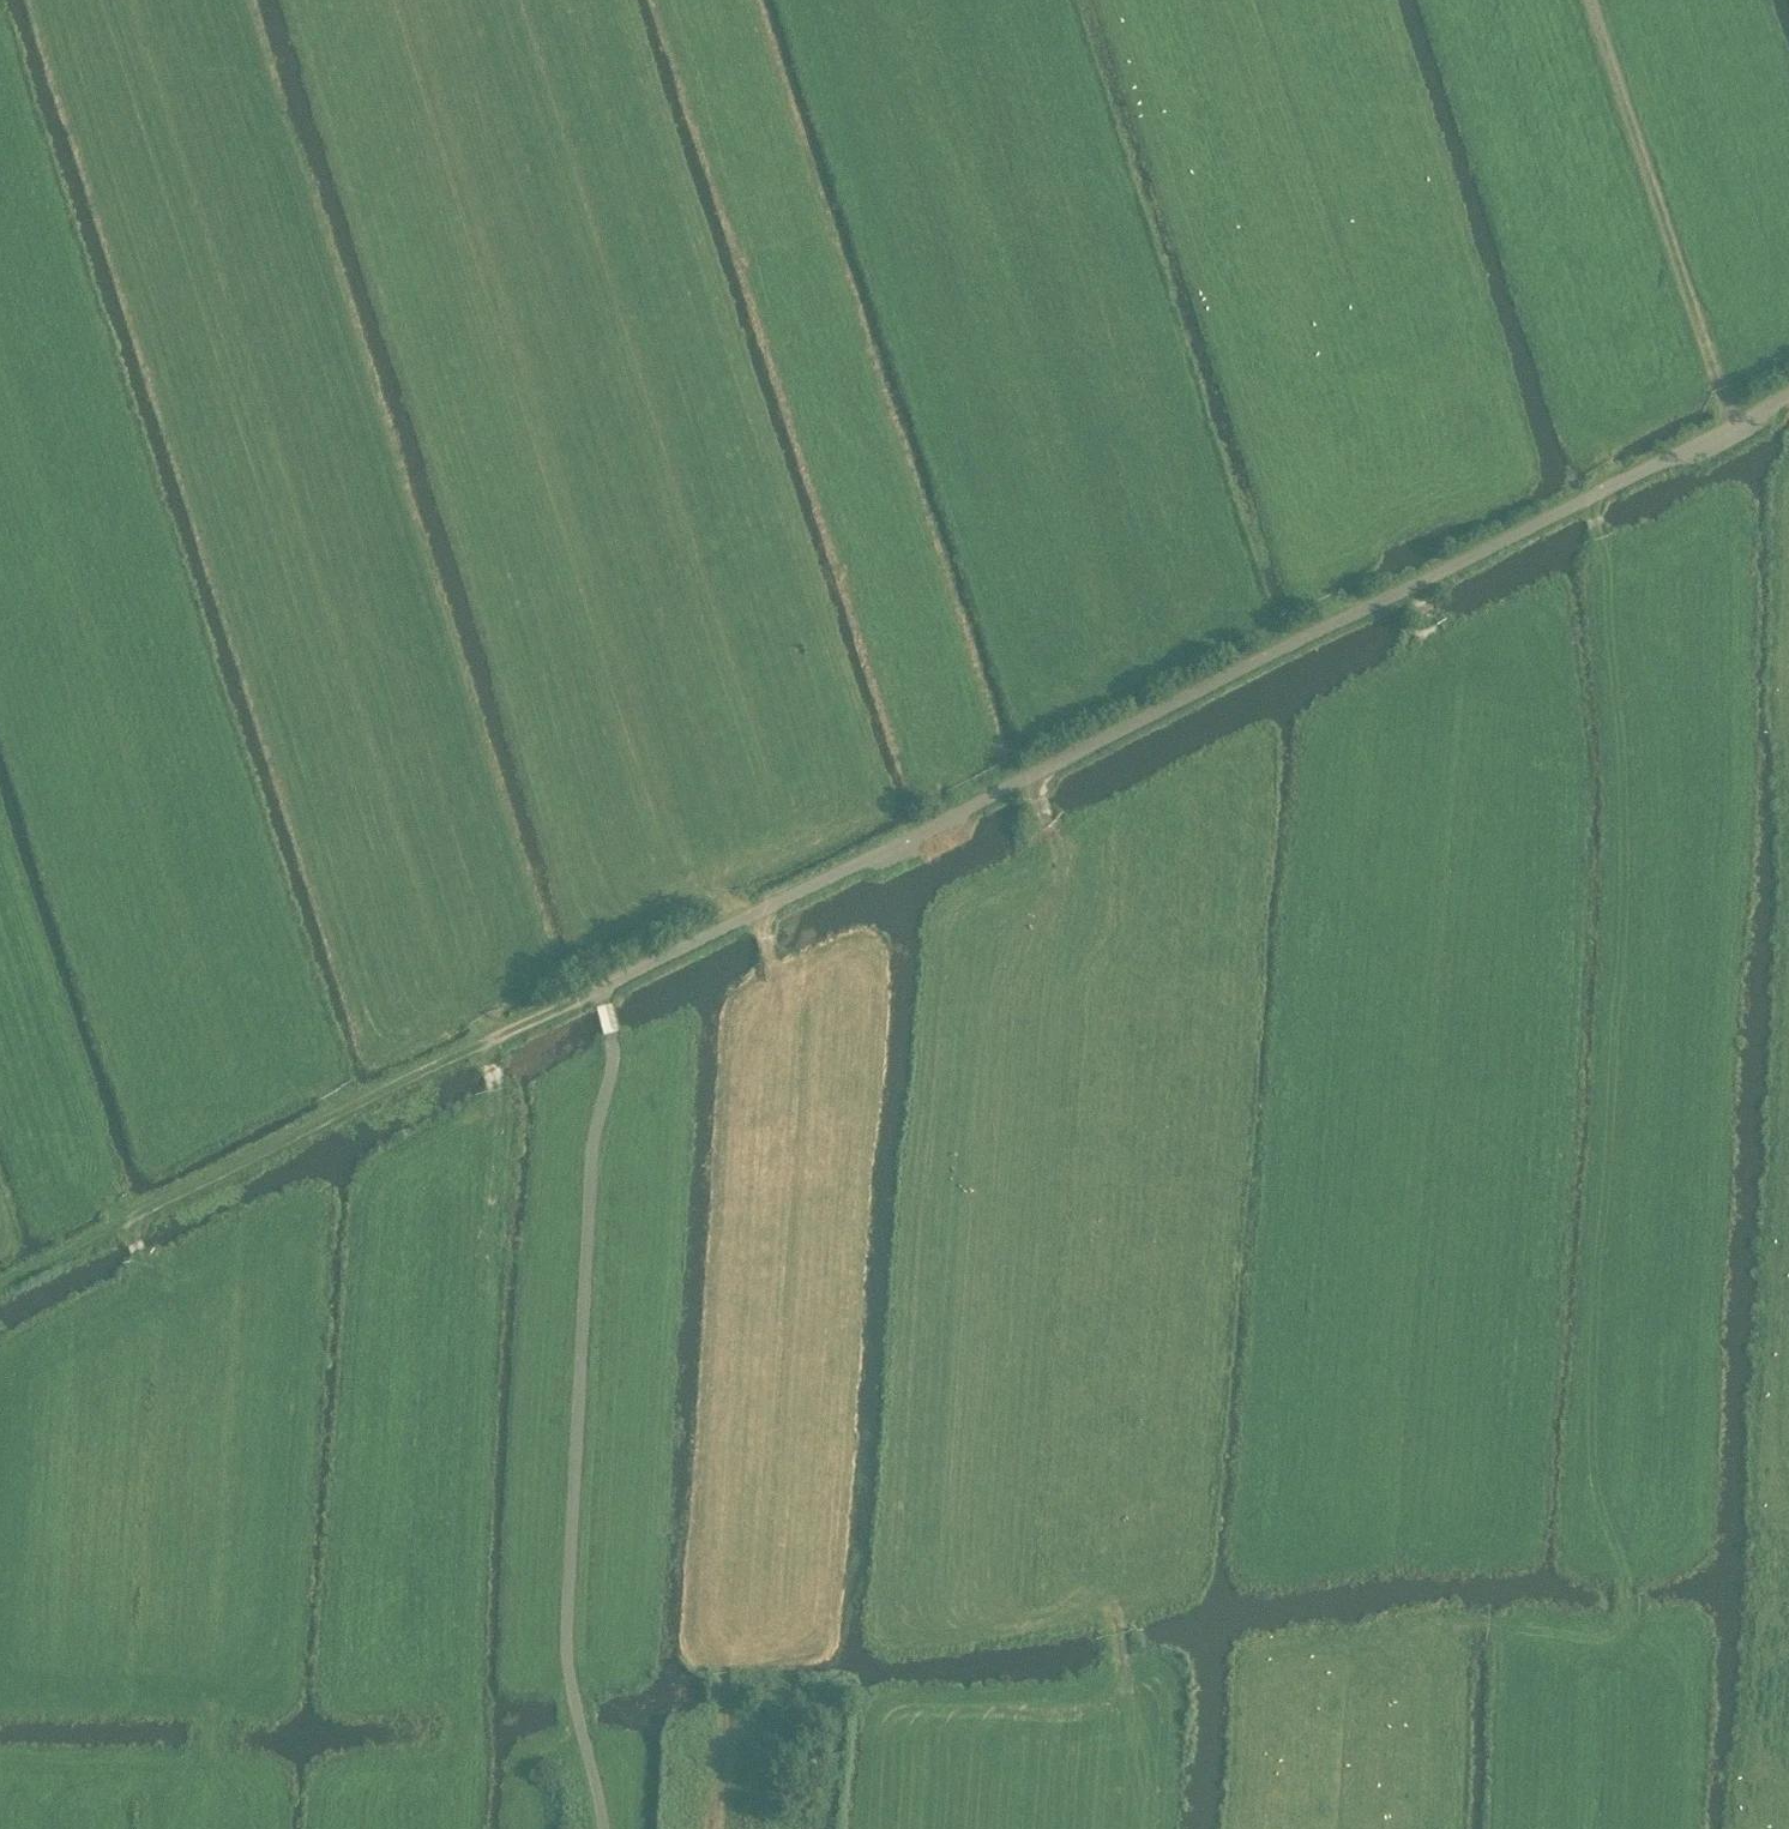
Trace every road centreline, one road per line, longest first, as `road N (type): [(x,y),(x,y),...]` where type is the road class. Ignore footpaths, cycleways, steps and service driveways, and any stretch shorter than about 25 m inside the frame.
road 1 (track): [(0,1289),(599,987)]
road 2 (track): [(1733,424),(1595,0)]

